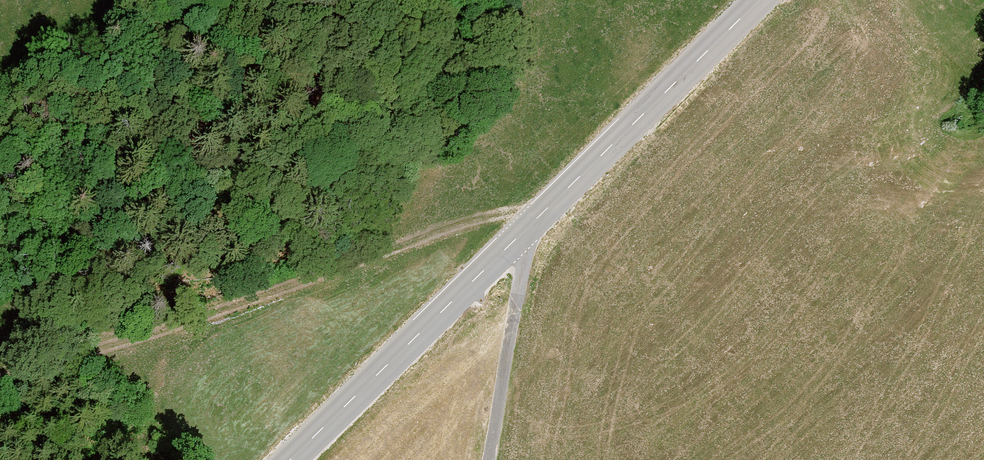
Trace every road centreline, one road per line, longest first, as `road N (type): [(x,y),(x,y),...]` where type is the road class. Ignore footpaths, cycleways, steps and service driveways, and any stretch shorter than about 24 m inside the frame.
road 1 (tertiary): [(761,0),(288,459)]
road 2 (track): [(0,378),(464,223),(508,215),(530,227)]
road 3 (track): [(490,459),(530,227)]

